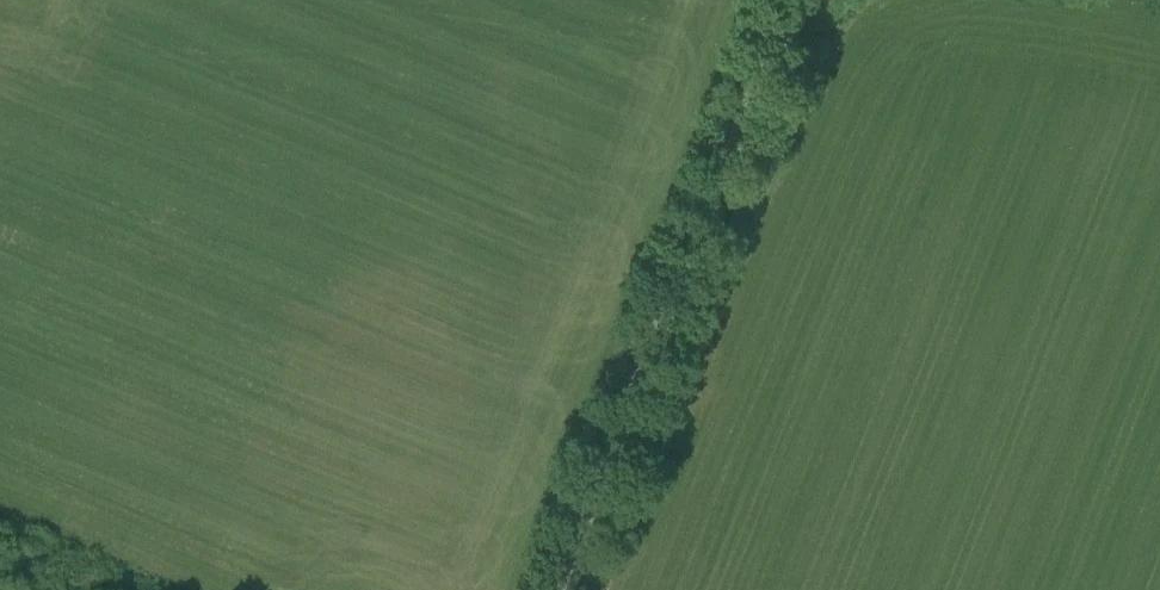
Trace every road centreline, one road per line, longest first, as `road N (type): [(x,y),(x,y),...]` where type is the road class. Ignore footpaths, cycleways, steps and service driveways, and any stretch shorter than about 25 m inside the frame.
road 1 (unclassified): [(557,589),(762,75),(781,32),(808,0)]

